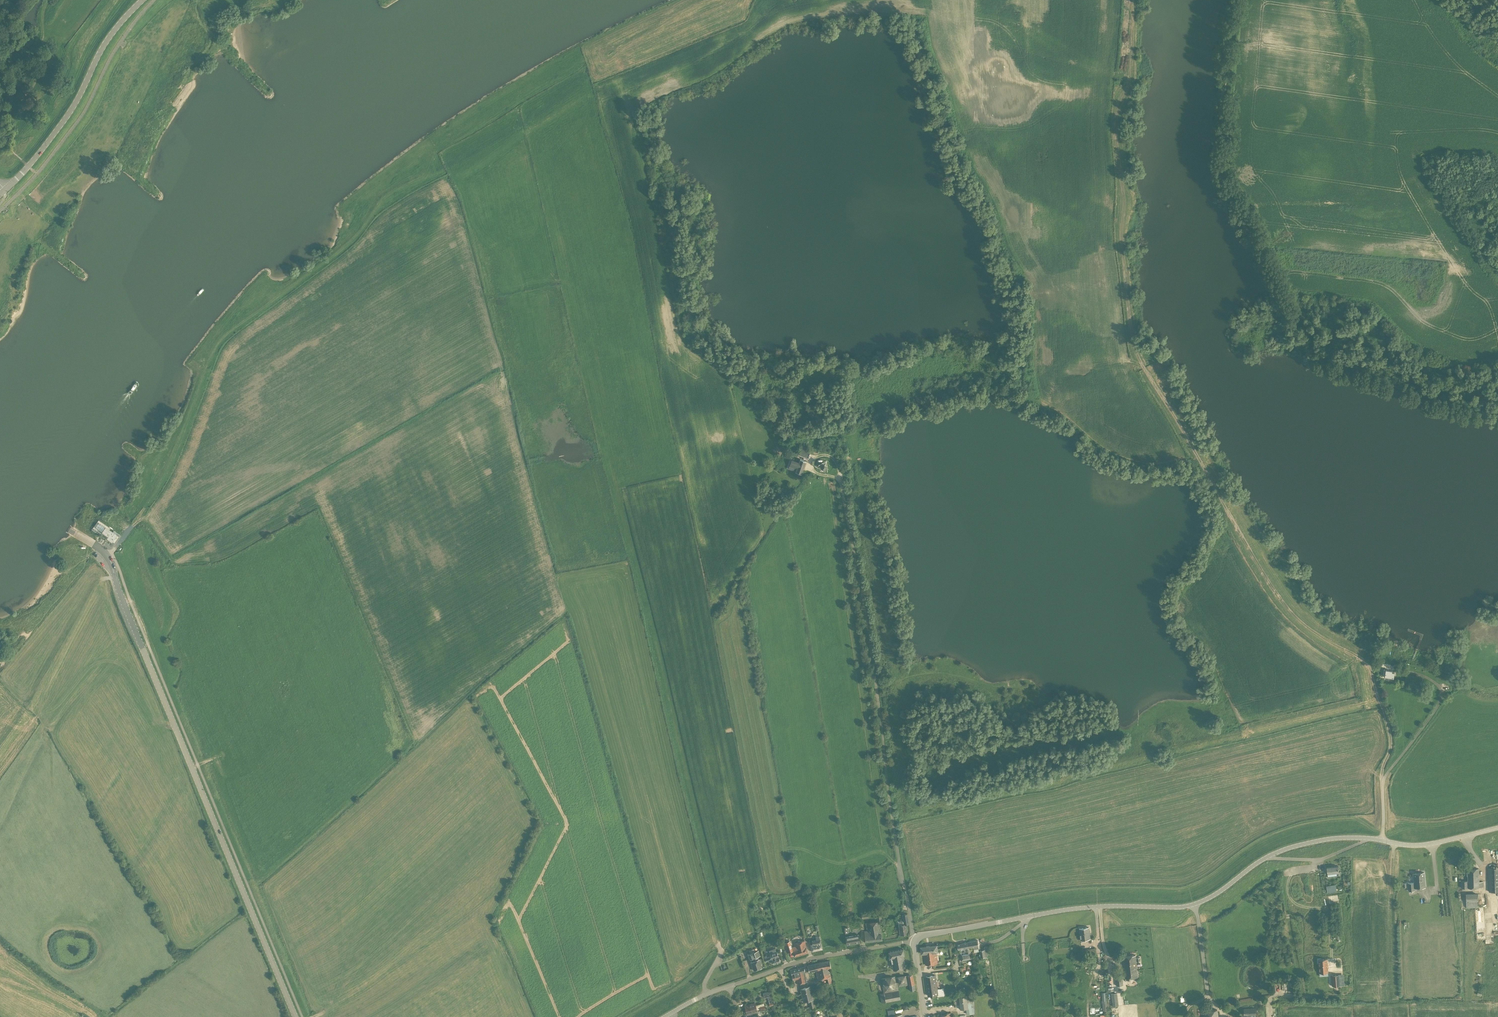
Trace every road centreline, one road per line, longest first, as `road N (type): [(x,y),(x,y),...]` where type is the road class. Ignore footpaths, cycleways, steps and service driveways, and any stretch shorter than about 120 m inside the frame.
road 1 (unclassified): [(916,939),(1049,914),(1194,904),(1261,860),(1310,842),(1427,844),(1497,827)]
road 2 (primary): [(296,1016),(109,561),(73,532)]
road 3 (unclassified): [(916,939),(840,480)]
road 4 (secondary): [(5,189),(68,116),(108,38),(142,0)]
road 5 (residential): [(728,986),(795,963),(916,939)]

